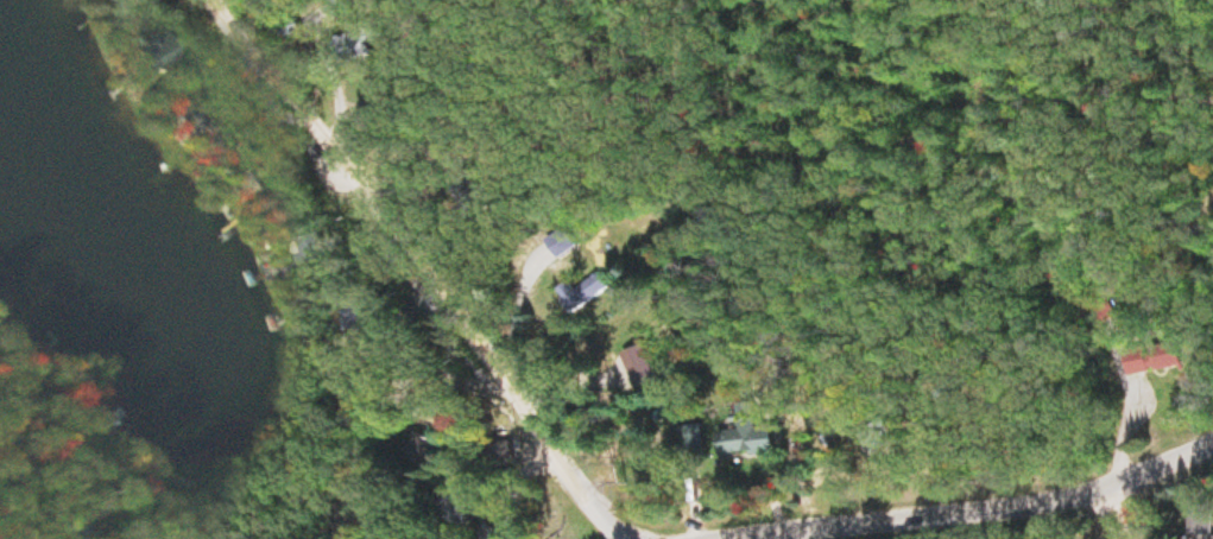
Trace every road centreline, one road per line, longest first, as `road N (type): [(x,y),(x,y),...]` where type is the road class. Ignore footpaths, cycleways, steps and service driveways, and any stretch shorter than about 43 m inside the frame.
road 1 (residential): [(231,0),(252,39),(436,264),(569,461),(662,538)]
road 2 (track): [(1212,426),(1108,467),(1011,488),(646,538)]

